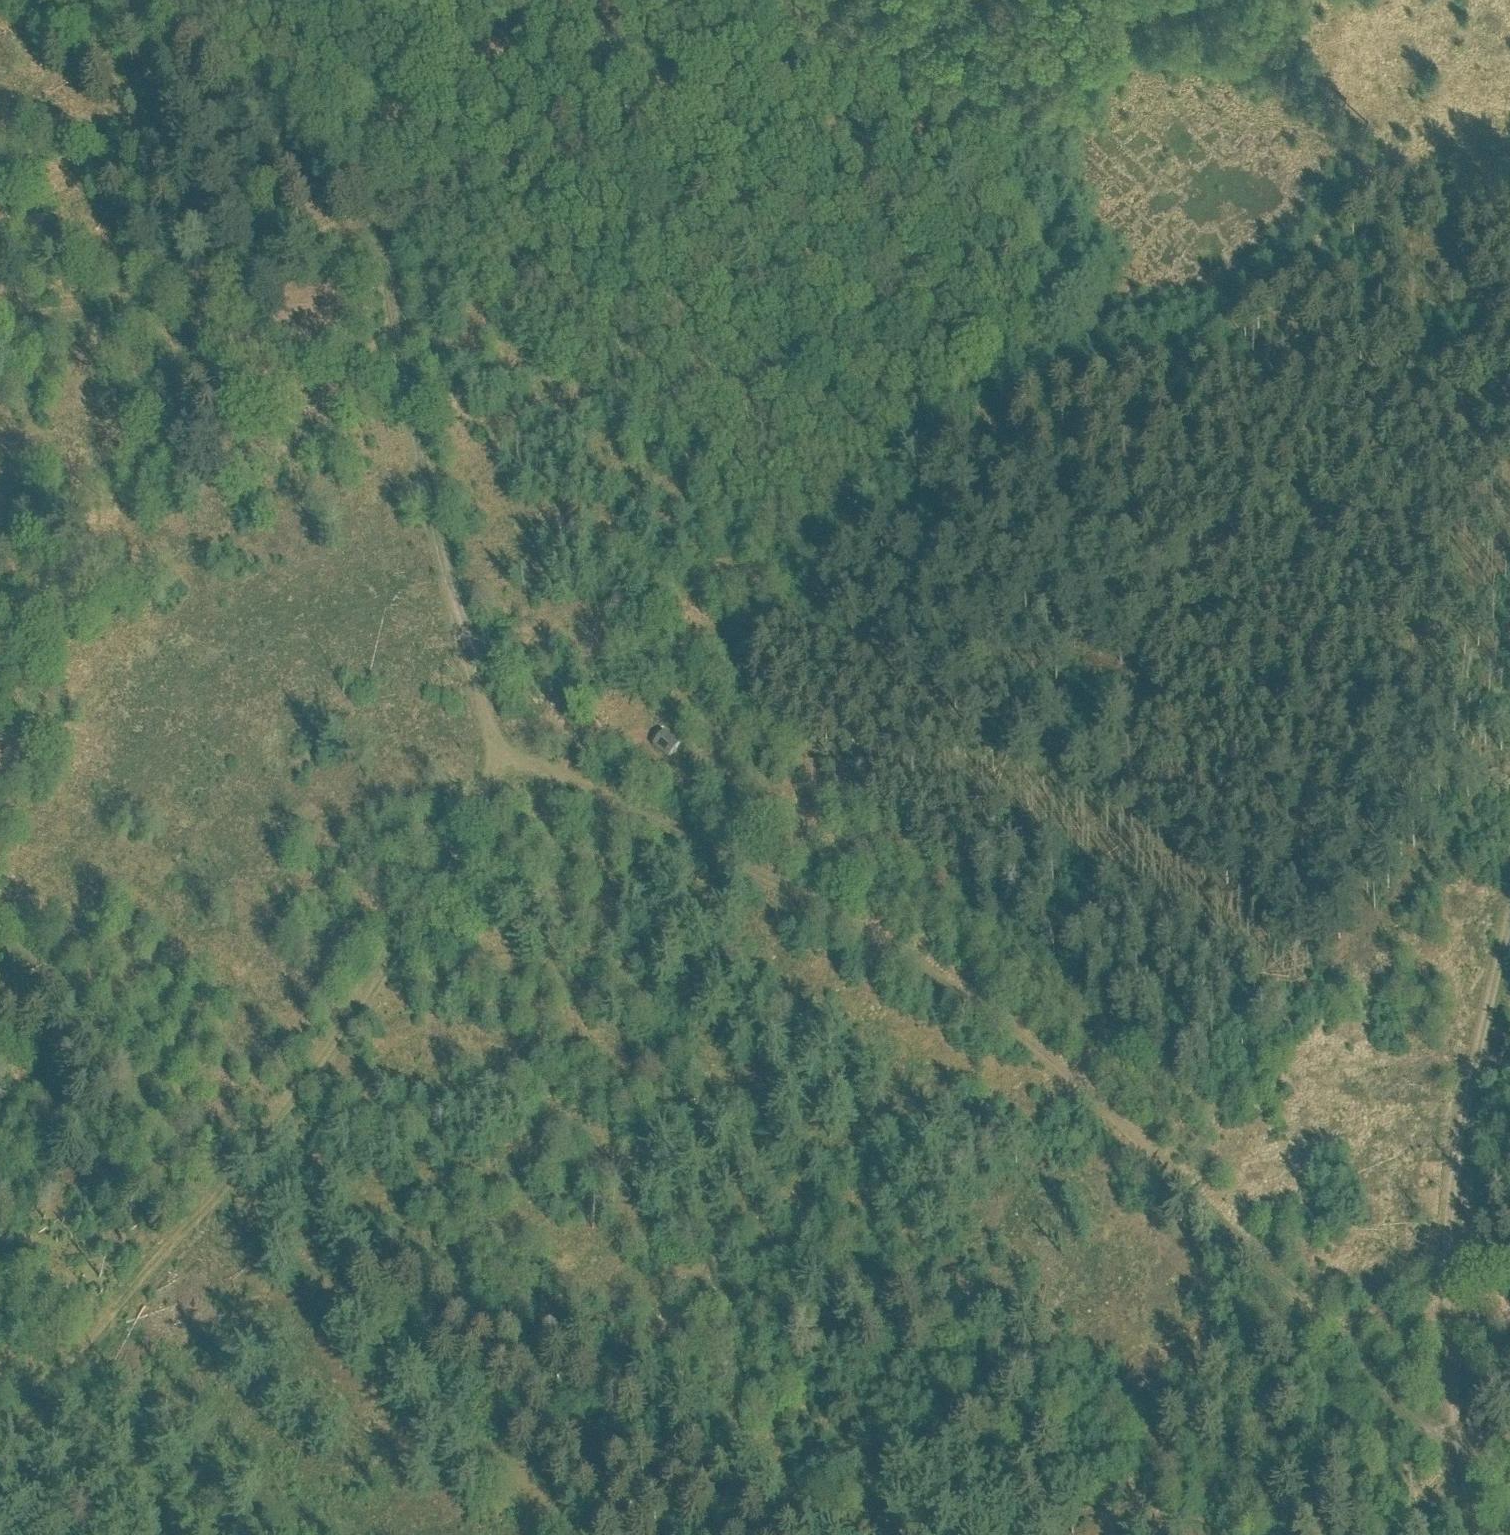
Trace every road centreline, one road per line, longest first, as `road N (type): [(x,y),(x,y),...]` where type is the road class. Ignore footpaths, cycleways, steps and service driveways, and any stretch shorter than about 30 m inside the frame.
road 1 (track): [(1482,1534),(1461,1459),(1422,1412),(1125,1148),(955,980),(874,918),(506,746),(377,989),(272,1133),(0,1442)]
road 2 (track): [(955,0),(509,191),(228,282),(67,314),(0,318)]
road 3 (track): [(0,919),(186,1145),(561,1534)]
road 4 (track): [(506,746),(482,706),(385,231)]
road 5 (track): [(1445,1440),(1464,1120),(1509,947)]
road 6 (track): [(1387,1534),(1461,1459),(1509,1447)]

